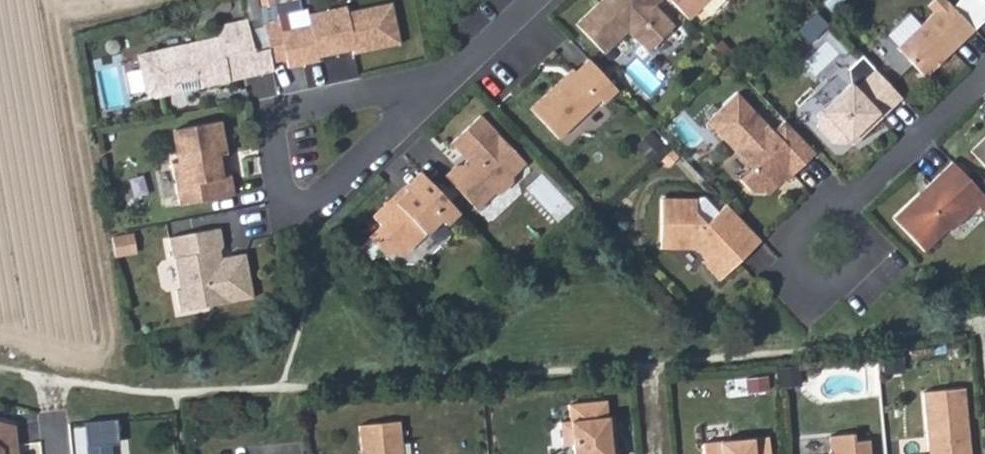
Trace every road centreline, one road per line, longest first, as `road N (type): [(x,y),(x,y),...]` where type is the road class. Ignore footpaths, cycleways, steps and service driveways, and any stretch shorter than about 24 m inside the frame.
road 1 (residential): [(449,84),(268,118),(285,216),(322,200)]
road 2 (residential): [(838,209),(867,250),(857,280),(813,302),(786,280),(796,236)]
road 3 (residential): [(838,209),(984,78)]
road 4 (residential): [(322,200),(449,84)]
road 5 (residential): [(449,84),(540,0)]

